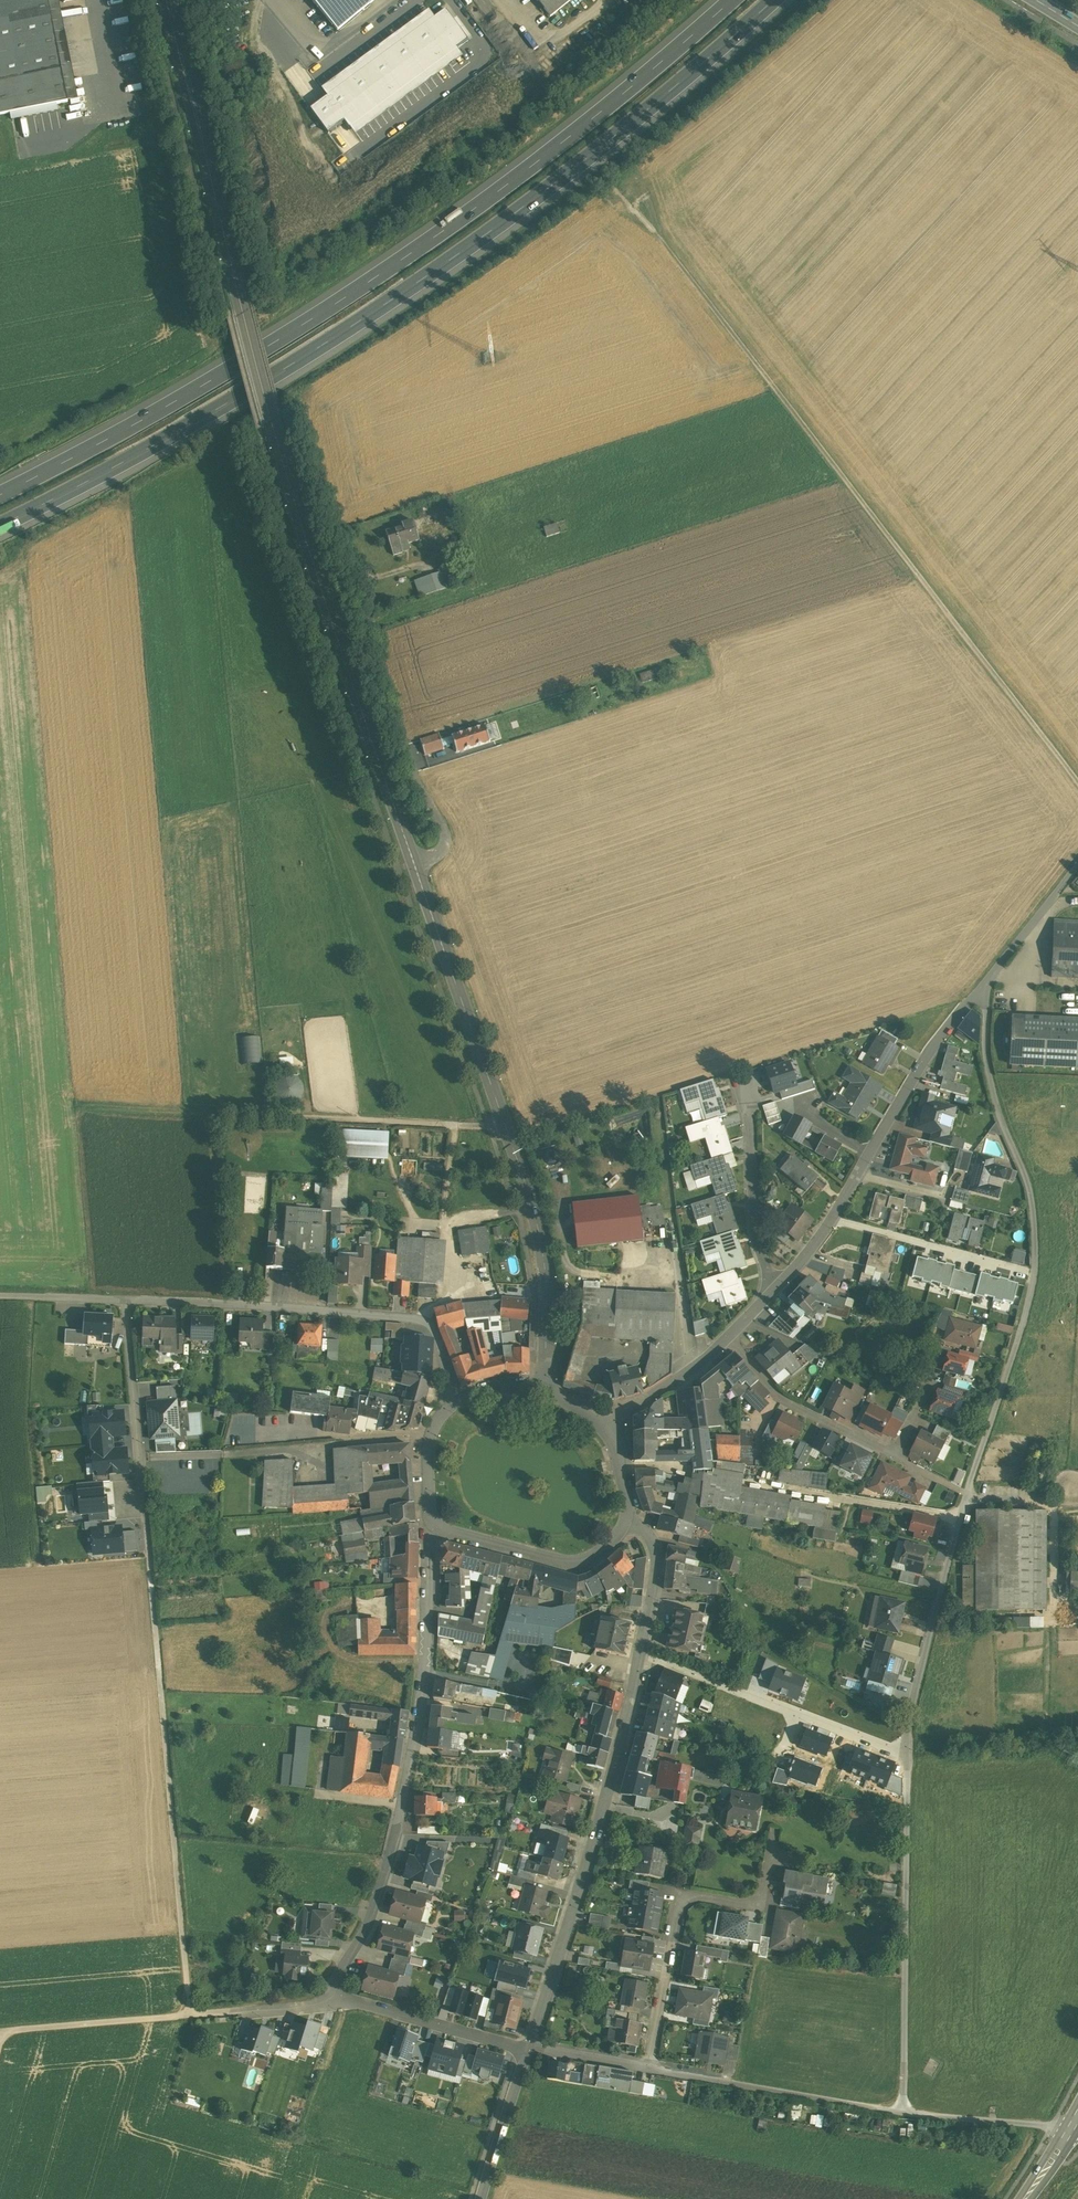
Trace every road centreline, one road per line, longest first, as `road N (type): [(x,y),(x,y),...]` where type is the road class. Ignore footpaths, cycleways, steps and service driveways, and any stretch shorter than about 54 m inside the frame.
road 1 (unclassified): [(500,1113),(279,459),(197,145),(170,0)]
road 2 (motorway): [(0,535),(197,428),(391,309),(546,198),(782,0)]
road 3 (motorway): [(744,0),(625,103),(379,286),(178,409),(0,504)]
road 4 (track): [(1077,778),(630,189)]
road 5 (track): [(0,2032),(189,2015),(145,1516)]
road 6 (residential): [(529,2045),(595,1840),(655,1580),(656,1556),(628,1522)]
road 7 (residential): [(965,1495),(1036,1268),(1032,1192),(991,1084),(980,987)]
road 8 (residential): [(427,1529),(429,1641),(419,1725),(381,1883),(362,1935),(333,1975),(330,2004)]
road 9 (residential): [(127,1299),(421,1319),(438,1337),(454,1400)]
road 10 (residential): [(980,987),(930,1049),(833,1219),(777,1287)]
road 11 (residential): [(903,2112),(906,1752)]
road 12 (residential): [(649,2069),(679,1893),(761,1908),(775,1831)]
road 13 (residential): [(965,1495),(779,1398),(727,1336)]
road 14 (residential): [(544,1388),(544,1268),(500,1113)]
road 15 (residential): [(906,1752),(965,1495)]
road 16 (residential): [(649,2069),(903,2112)]
road 17 (track): [(89,1112),(346,1124)]
road 18 (residential): [(427,1529),(583,1569),(618,1543),(628,1522)]
road 19 (residential): [(145,1516),(127,1299)]
road 20 (track): [(426,1661),(334,1655),(324,1625),(333,1608),(363,1602),(389,1611),(389,1627)]
road 21 (residential): [(777,1287),(752,1229),(746,1086)]
road 22 (residential): [(330,2004),(364,2003),(529,2045)]
road 23 (track): [(421,1319),(452,1302),(451,1222),(531,1209)]
road 24 (track): [(509,1139),(497,1131),(346,1124)]
road 25 (unclassified): [(903,2112),(1066,2129)]
road 26 (residential): [(1077,864),(980,987)]
road 27 (residential): [(727,1336),(603,1425)]
road 28 (residential): [(189,2015),(330,2004)]
road 29 (residential): [(454,1400),(426,1439),(427,1529)]
road 30 (unclassified): [(480,2198),(519,2075)]
road 31 (residential): [(529,2045),(649,2069)]

